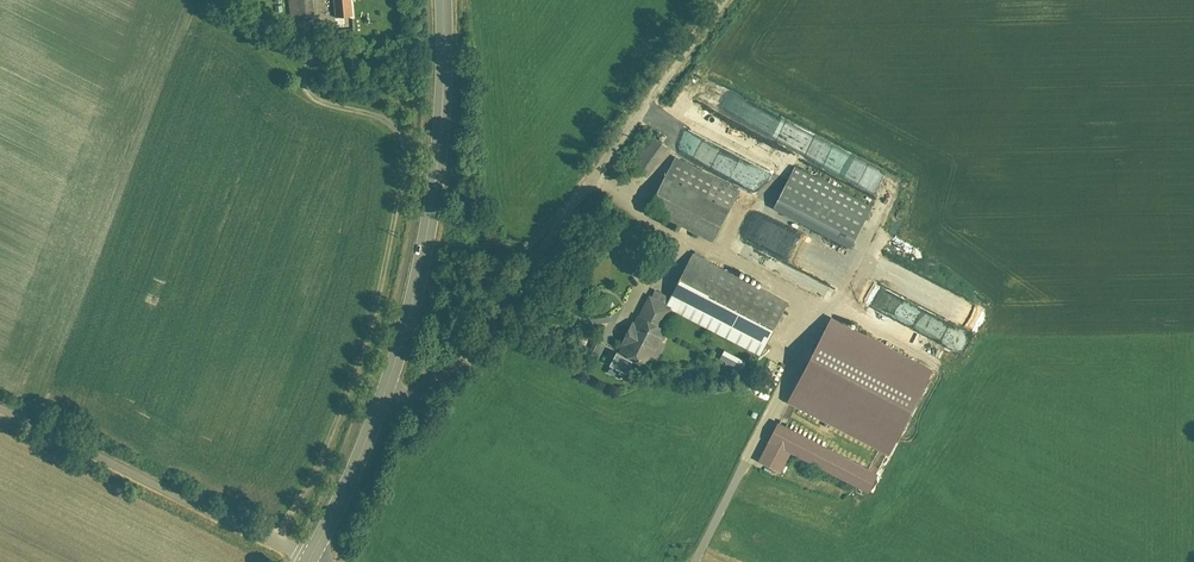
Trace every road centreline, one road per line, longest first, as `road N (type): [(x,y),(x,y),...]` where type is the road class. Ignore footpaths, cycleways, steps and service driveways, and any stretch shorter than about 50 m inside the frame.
road 1 (secondary): [(311,557),(384,397),(413,299),(439,158),(444,0)]
road 2 (residential): [(311,557),(0,401)]

